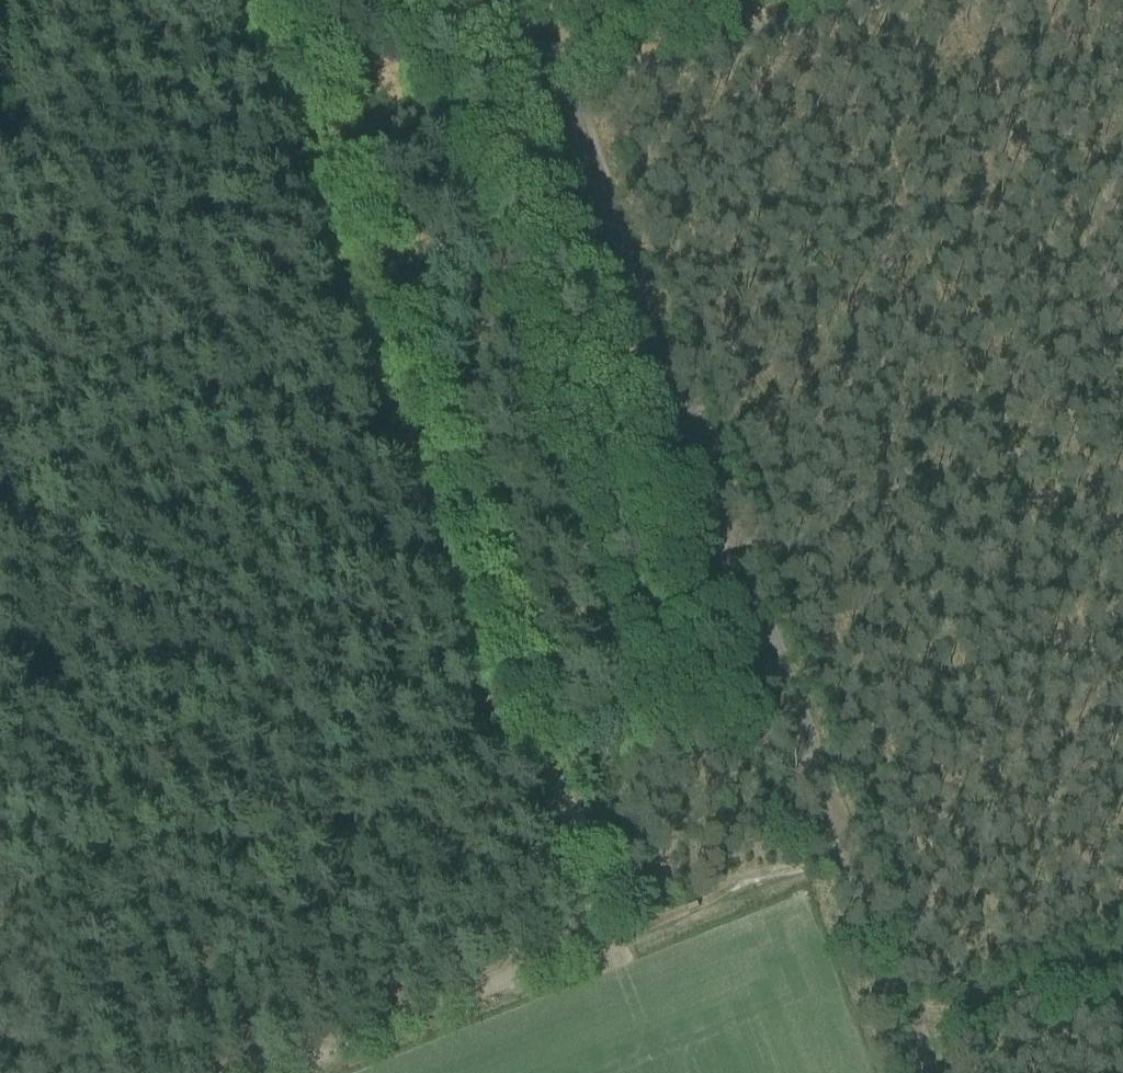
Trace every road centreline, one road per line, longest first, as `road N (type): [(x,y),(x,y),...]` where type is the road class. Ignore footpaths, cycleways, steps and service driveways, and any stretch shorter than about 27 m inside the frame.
road 1 (track): [(908,1072),(828,855),(584,93),(544,0)]
road 2 (track): [(277,0),(625,936)]
road 3 (track): [(285,1072),(828,855)]
road 4 (track): [(0,490),(398,331)]
road 5 (track): [(584,93),(850,0)]

